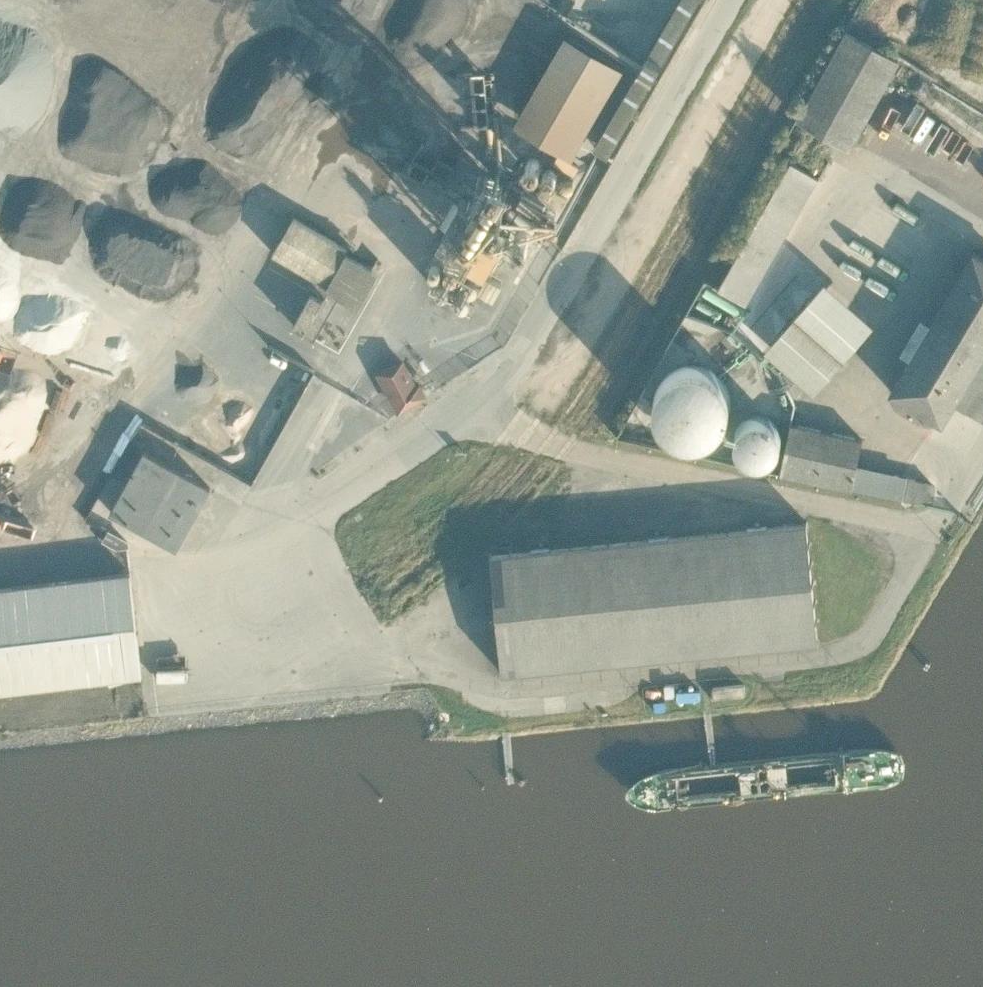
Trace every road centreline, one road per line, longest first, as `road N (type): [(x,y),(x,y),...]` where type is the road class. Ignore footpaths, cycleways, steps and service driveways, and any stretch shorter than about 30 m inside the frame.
road 1 (residential): [(746,0),(535,359),(444,429),(298,518),(280,544),(265,640)]

